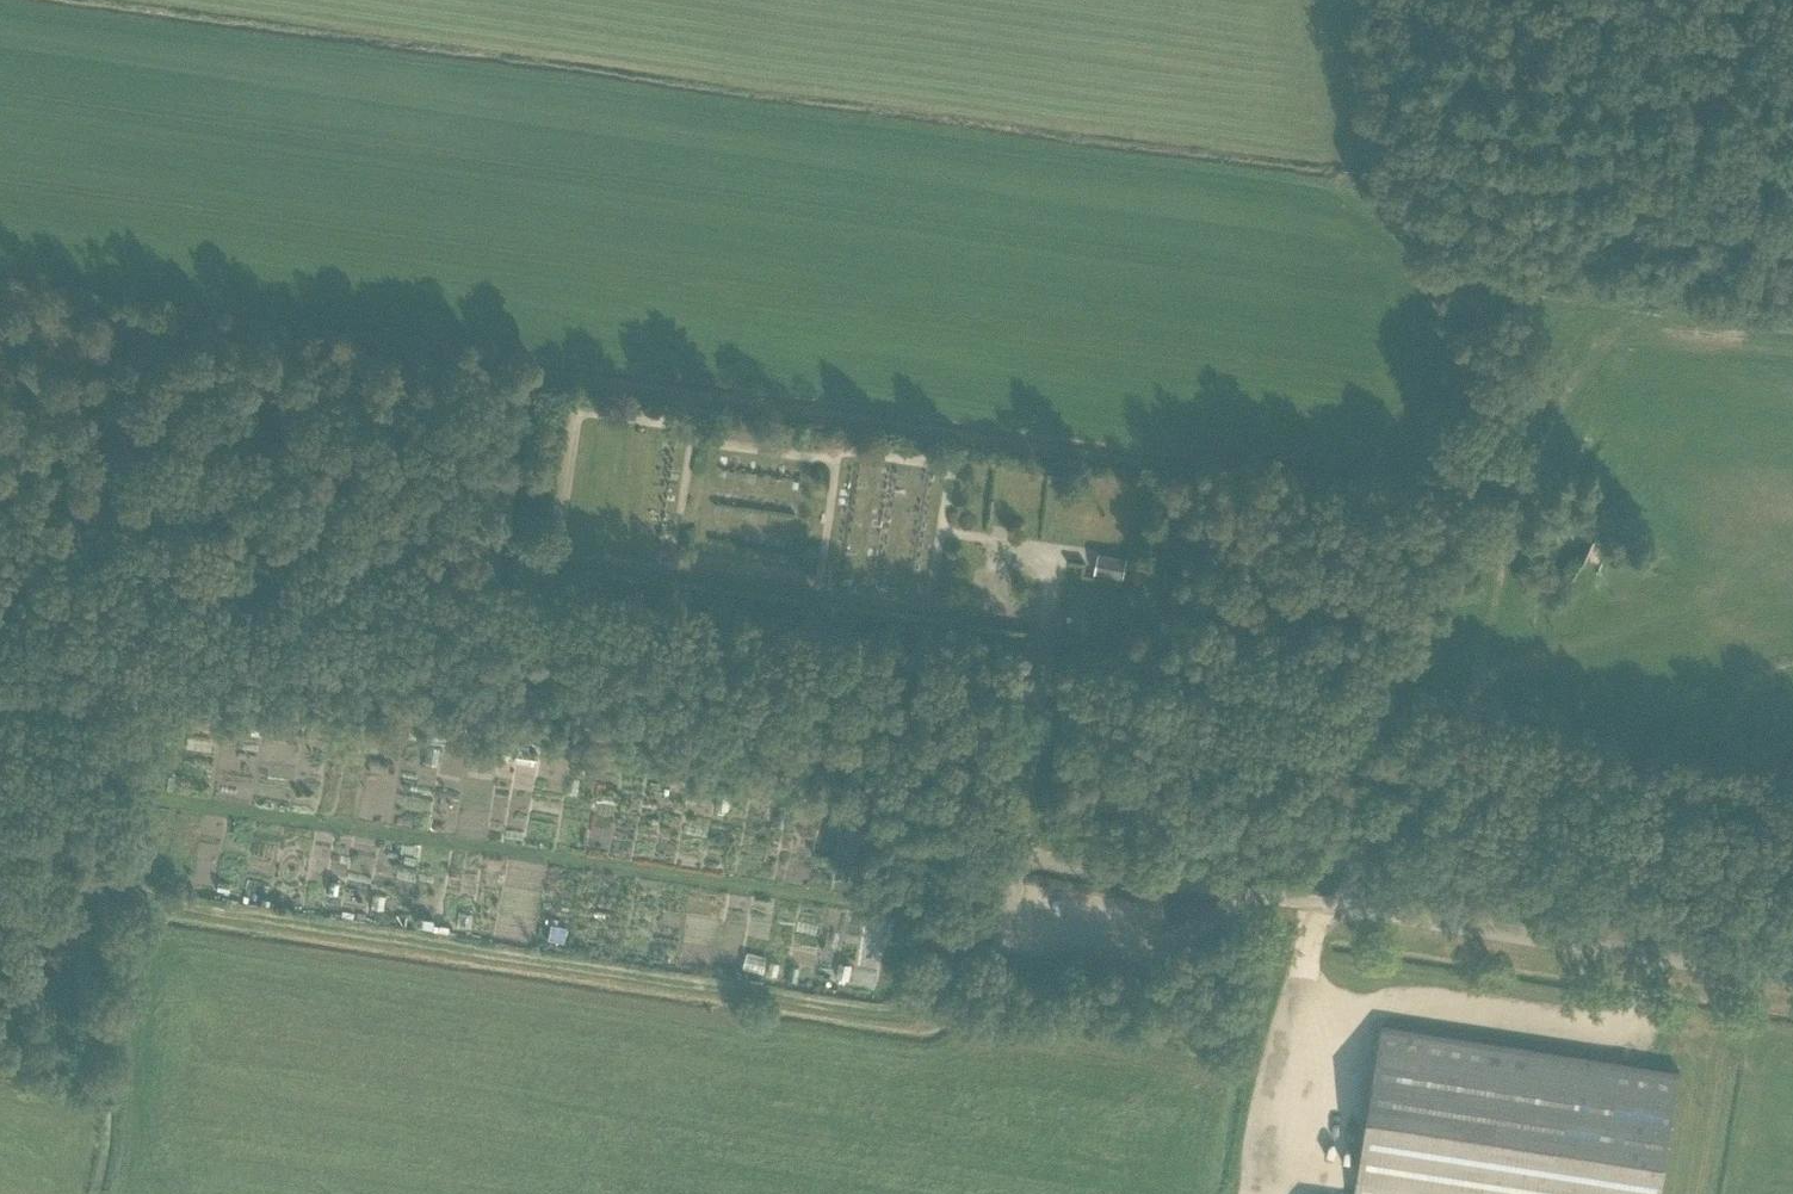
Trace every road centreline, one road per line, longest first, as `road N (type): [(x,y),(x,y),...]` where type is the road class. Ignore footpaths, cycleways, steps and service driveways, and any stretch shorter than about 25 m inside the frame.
road 1 (unclassified): [(1792,976),(1028,857),(1018,833),(1040,686)]
road 2 (track): [(1345,903),(1367,836),(1436,787),(1461,732)]

